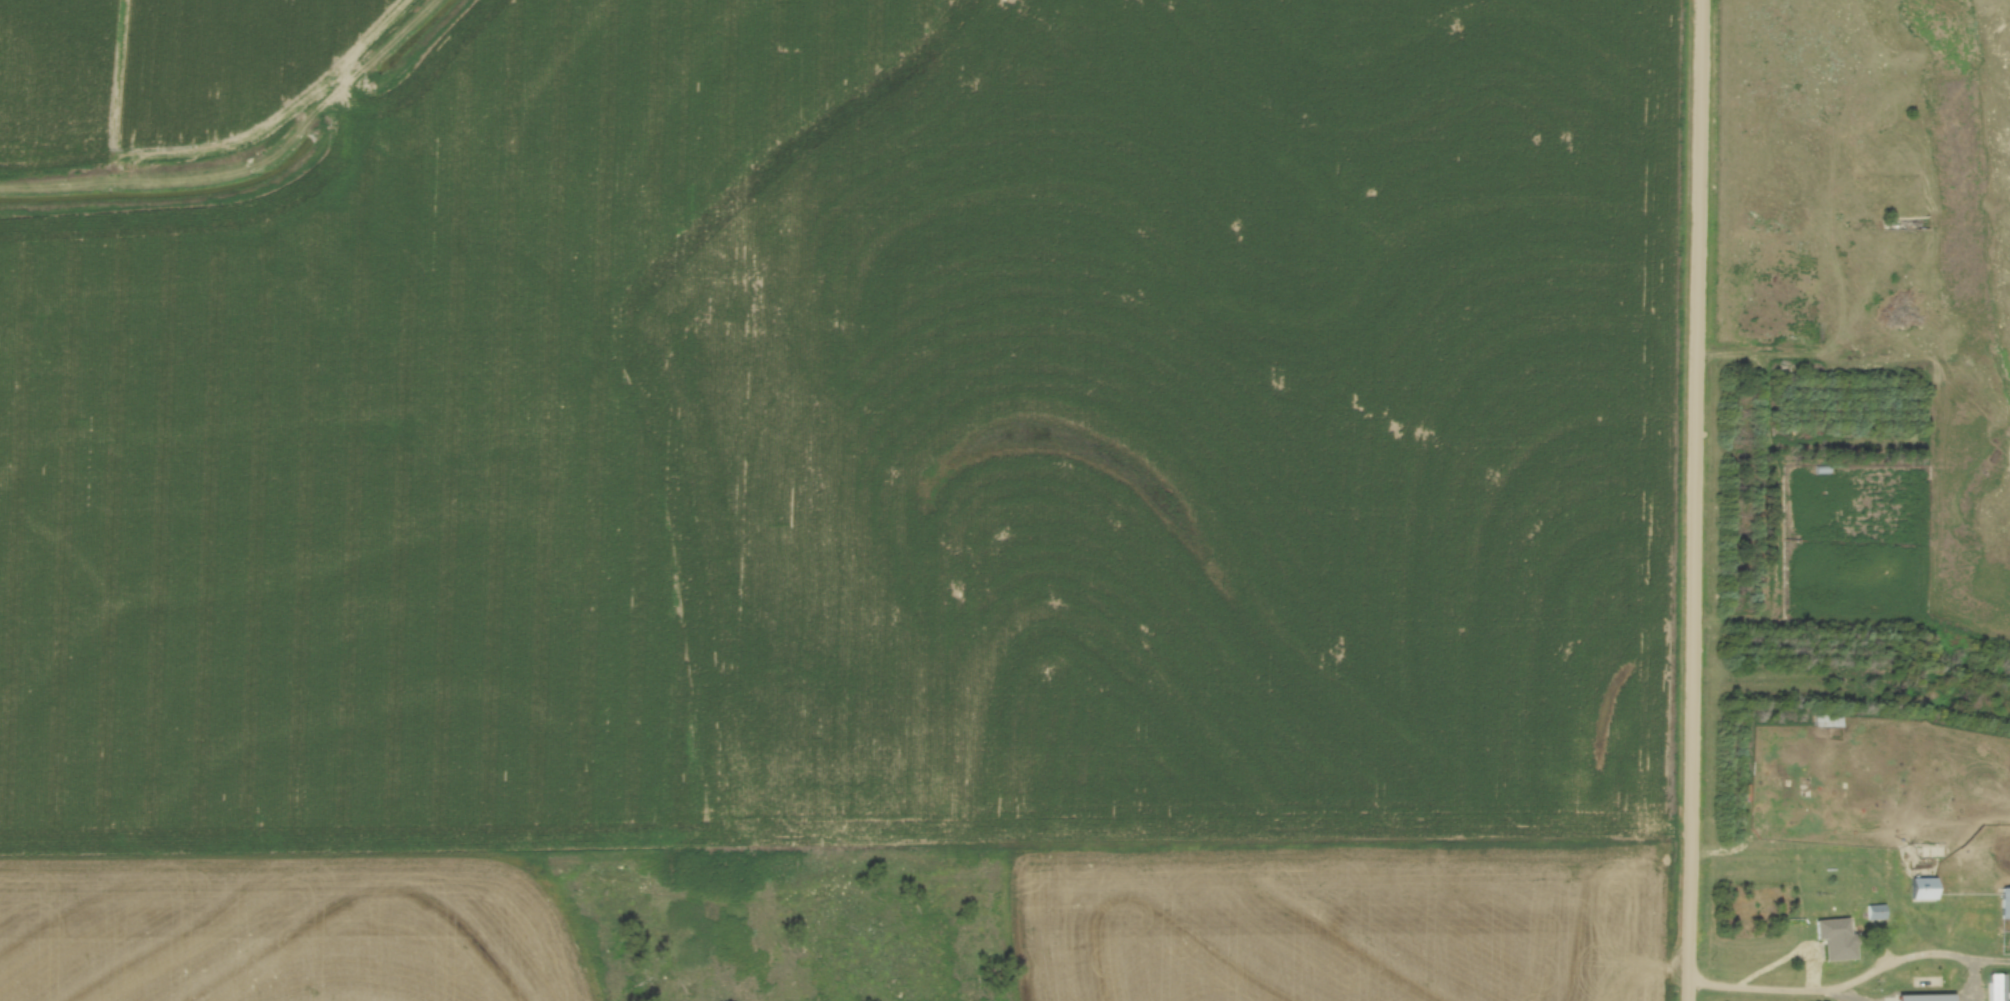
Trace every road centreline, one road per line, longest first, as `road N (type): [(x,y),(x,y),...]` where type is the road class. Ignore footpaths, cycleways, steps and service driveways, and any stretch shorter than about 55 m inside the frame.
road 1 (residential): [(1702,0),(1686,1000)]

